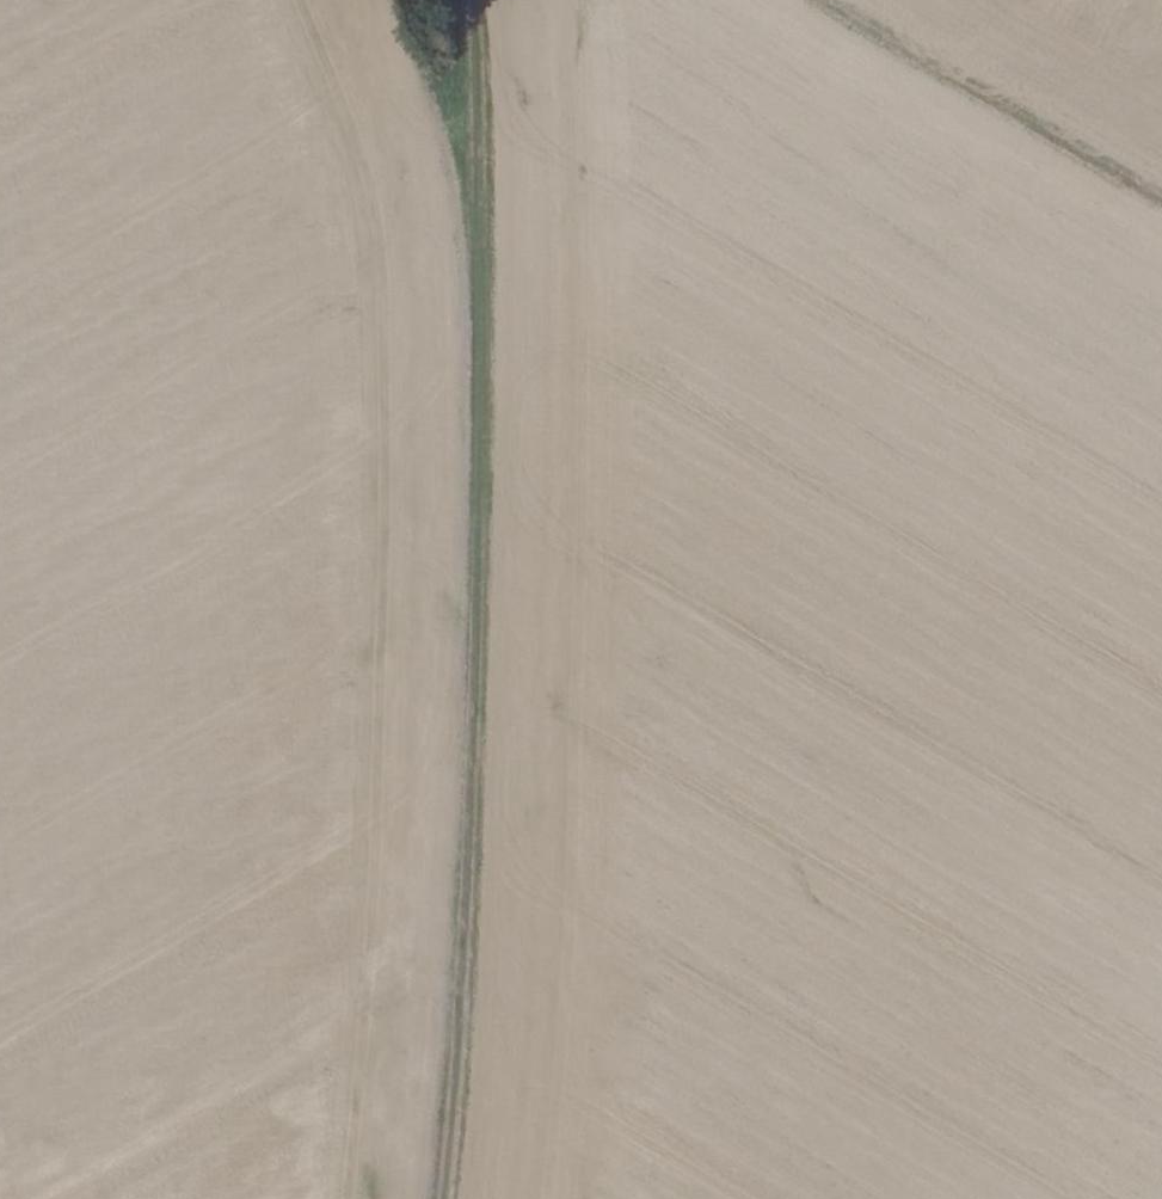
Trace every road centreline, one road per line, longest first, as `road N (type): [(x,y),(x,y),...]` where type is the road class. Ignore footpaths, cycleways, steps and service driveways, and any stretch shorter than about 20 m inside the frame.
road 1 (track): [(425,1198),(444,982),(474,48),(466,0)]

